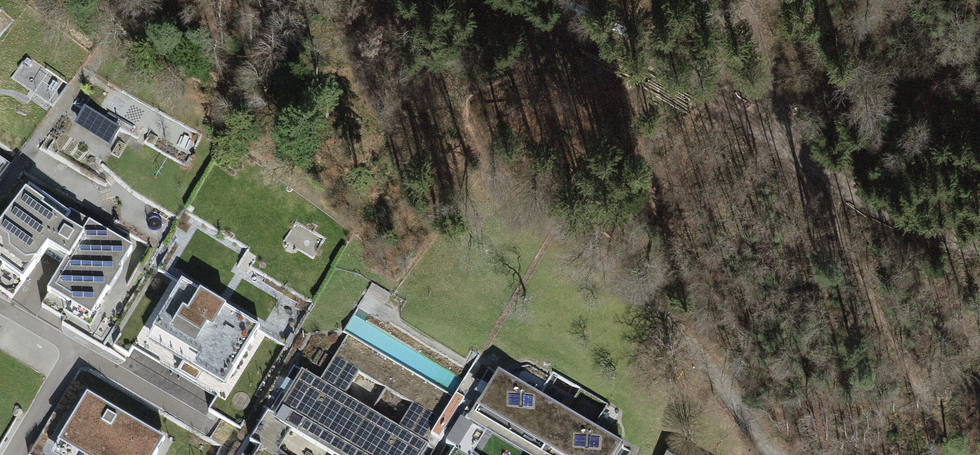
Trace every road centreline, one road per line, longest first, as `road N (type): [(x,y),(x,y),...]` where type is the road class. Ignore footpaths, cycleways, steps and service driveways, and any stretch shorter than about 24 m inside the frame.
road 1 (track): [(979,249),(860,201),(745,119),(516,0)]

